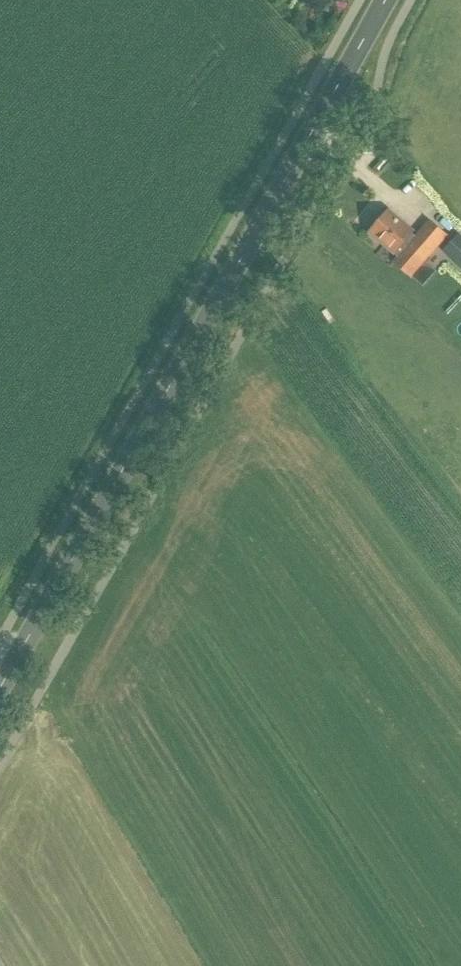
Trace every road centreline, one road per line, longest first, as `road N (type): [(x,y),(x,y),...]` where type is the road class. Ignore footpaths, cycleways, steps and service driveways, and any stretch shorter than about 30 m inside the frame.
road 1 (tertiary): [(0,686),(386,0)]

